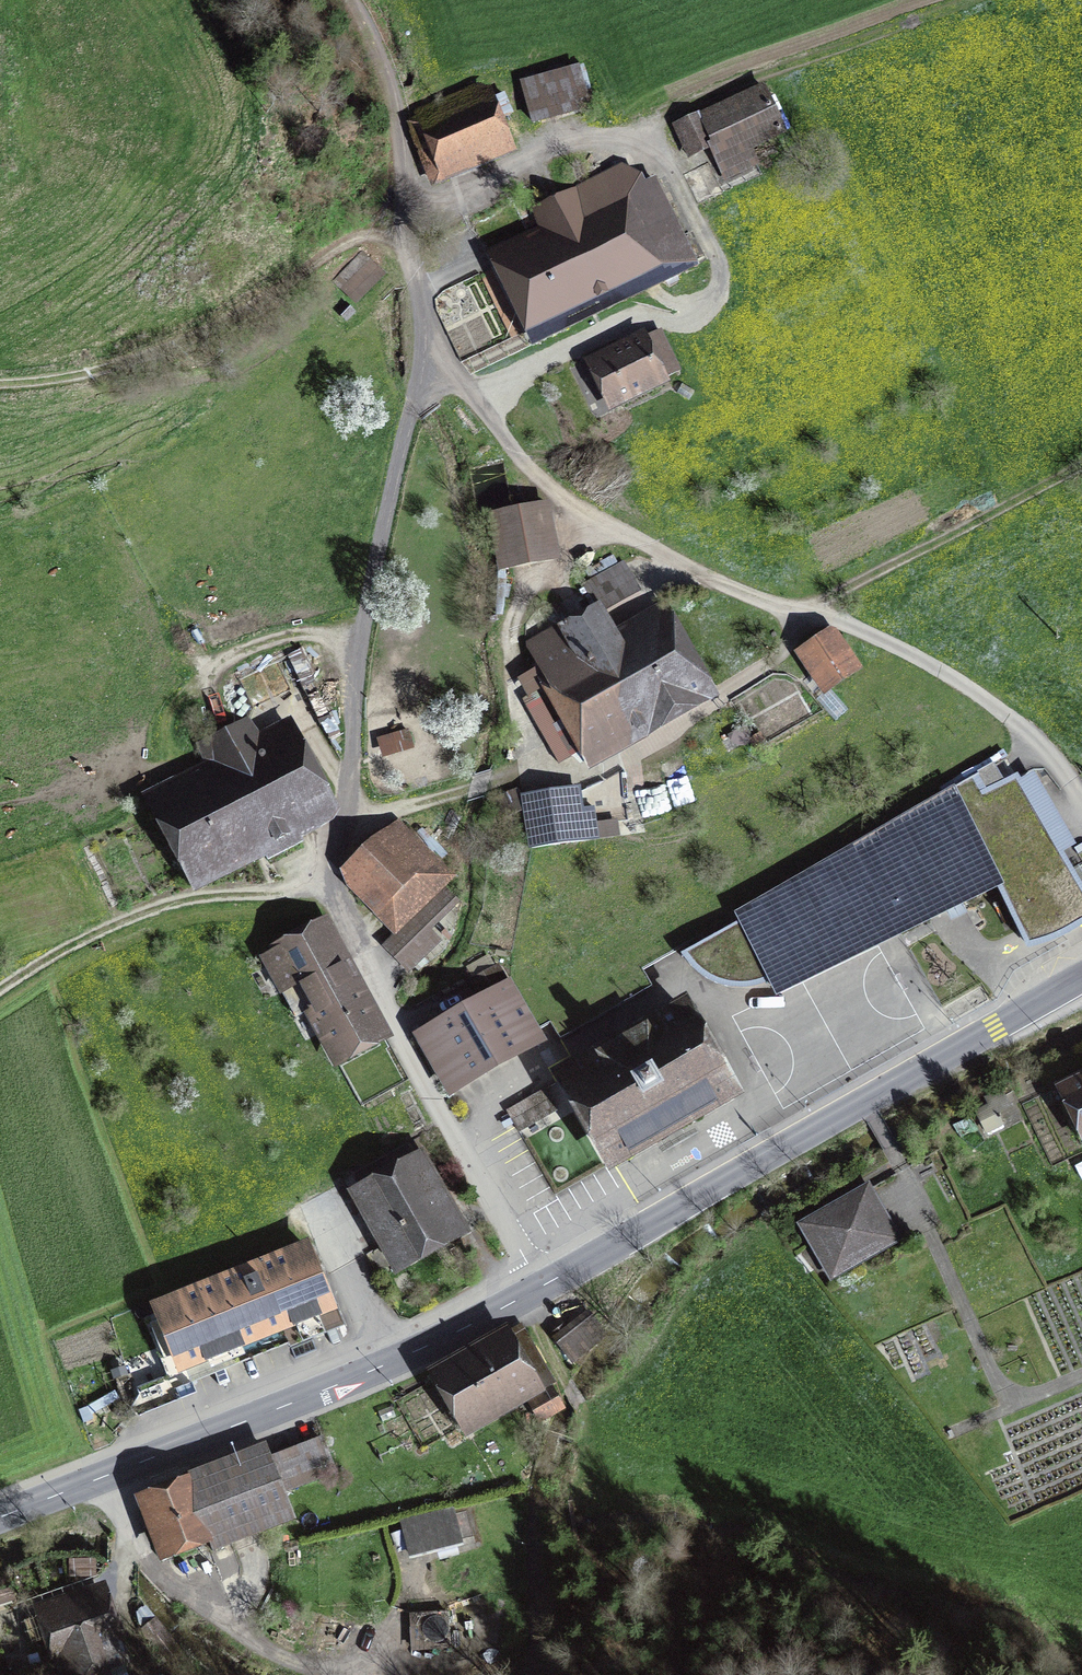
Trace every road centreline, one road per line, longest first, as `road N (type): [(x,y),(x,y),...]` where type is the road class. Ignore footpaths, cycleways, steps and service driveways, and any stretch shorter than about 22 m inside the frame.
road 1 (residential): [(538,1287),(394,1030),(325,884),(341,837),(367,607),(405,431),(431,368)]
road 2 (track): [(757,79),(627,133),(558,146),(356,235),(213,326),(147,355),(63,376),(0,381)]
road 3 (residential): [(431,368),(474,396),(529,468),(583,506),(721,583),(849,624),(918,659),(1034,737),(1081,801)]
road 4 (tertiary): [(538,1287),(1081,977)]
road 5 (tertiary): [(0,1516),(336,1384),(538,1287)]
road 6 (track): [(633,767),(715,718),(731,691),(779,660),(811,612),(837,592),(1081,468)]
road 7 (track): [(341,837),(369,818),(489,786),(518,771),(506,633),(522,595),(583,506)]
road 8 (track): [(648,125),(718,257),(714,300),(688,321),(622,325),(474,396)]
road 9 (residential): [(431,368),(402,218),(396,121),(378,56),(348,0)]
road 10 (track): [(325,884),(179,899),(0,990)]
road 11 (track): [(520,1297),(589,1422)]

